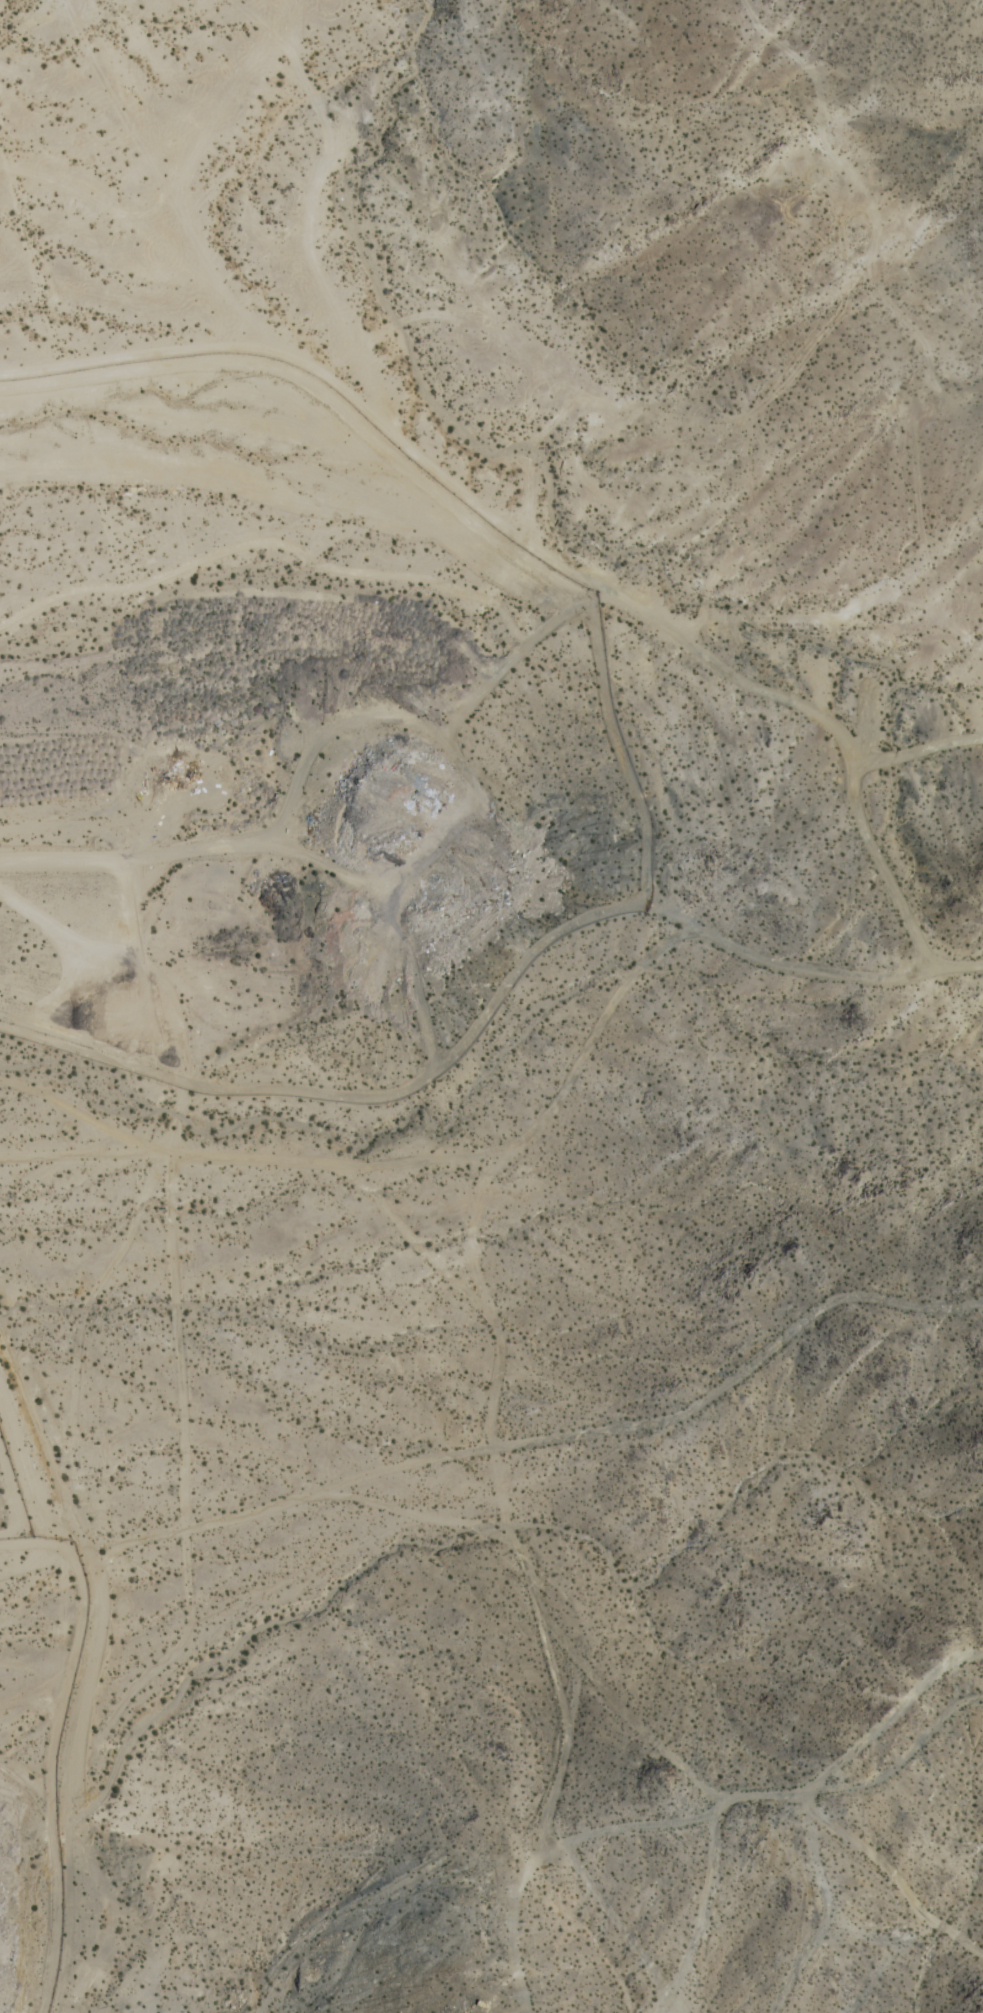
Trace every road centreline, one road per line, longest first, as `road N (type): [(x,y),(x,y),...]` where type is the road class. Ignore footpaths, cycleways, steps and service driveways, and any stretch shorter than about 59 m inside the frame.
road 1 (track): [(982,1655),(964,1655),(931,1677),(811,1789),(729,1798),(685,1820),(619,1827),(538,1856),(513,1894),(513,1959),(526,2012)]
road 2 (track): [(982,963),(946,971),(929,965),(863,831),(846,746),(831,726),(740,682),(616,593)]
road 3 (track): [(852,769),(949,744),(982,744)]

